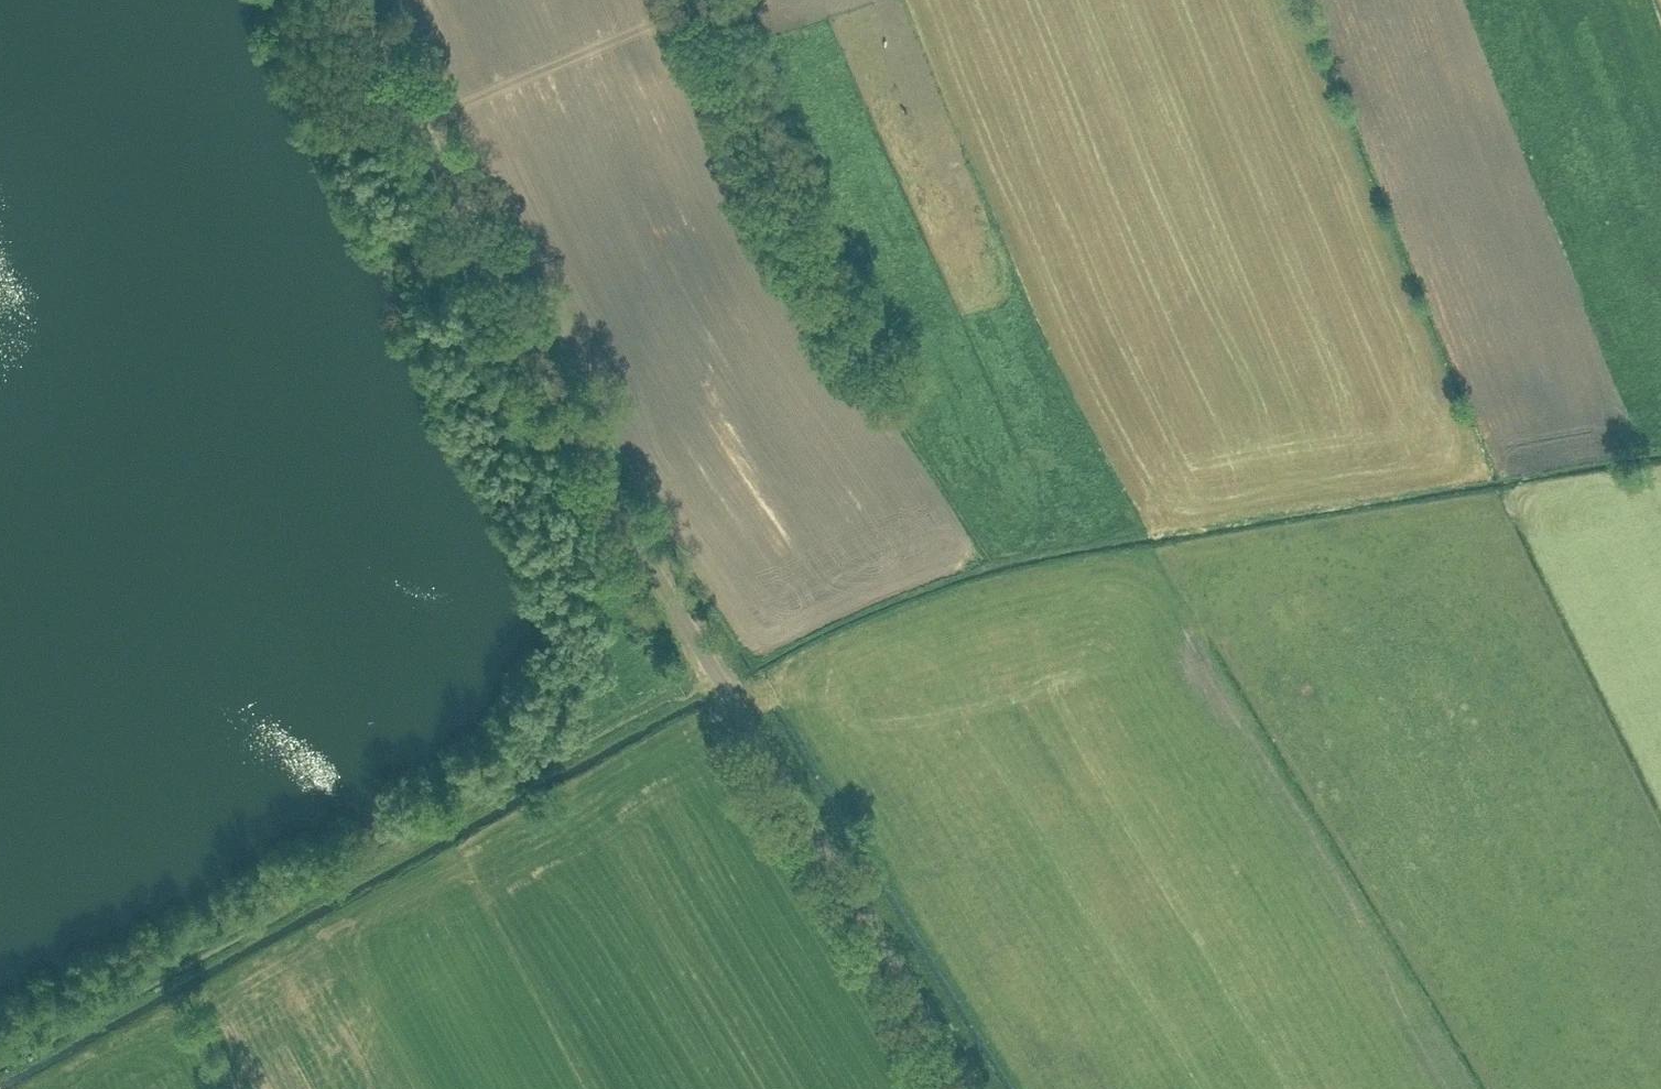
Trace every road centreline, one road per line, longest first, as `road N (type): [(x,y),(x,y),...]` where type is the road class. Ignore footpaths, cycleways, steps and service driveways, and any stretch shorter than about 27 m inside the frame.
road 1 (unclassified): [(985,1088),(651,569),(508,309),(356,0)]

